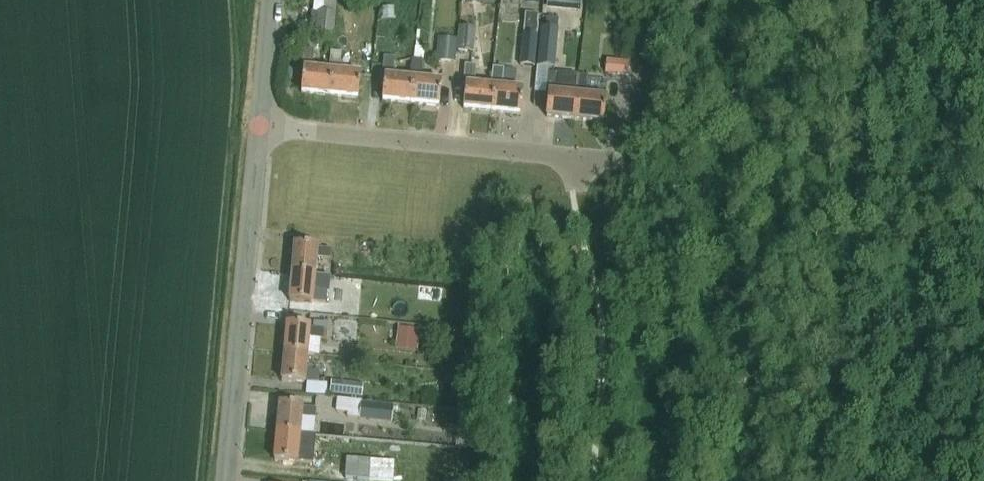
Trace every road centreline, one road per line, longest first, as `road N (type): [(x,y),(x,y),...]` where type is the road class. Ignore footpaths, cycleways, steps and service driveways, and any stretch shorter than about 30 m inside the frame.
road 1 (residential): [(229,480),(261,126)]
road 2 (residential): [(600,162),(261,126)]
road 3 (residential): [(261,126),(273,0)]

